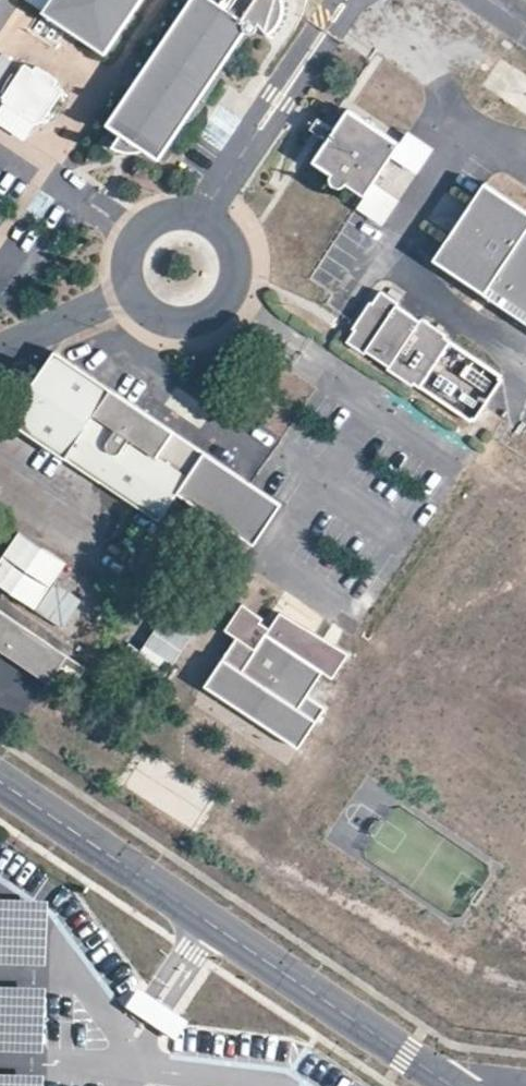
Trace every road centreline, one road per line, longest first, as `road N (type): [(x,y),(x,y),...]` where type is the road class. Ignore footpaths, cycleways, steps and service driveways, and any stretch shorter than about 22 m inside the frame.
road 1 (unclassified): [(0,777),(451,1085)]
road 2 (unclassified): [(131,289),(167,322),(201,320),(227,300),(237,269),(228,238),(202,218),(169,216)]
road 3 (unclassified): [(0,349),(131,289)]

